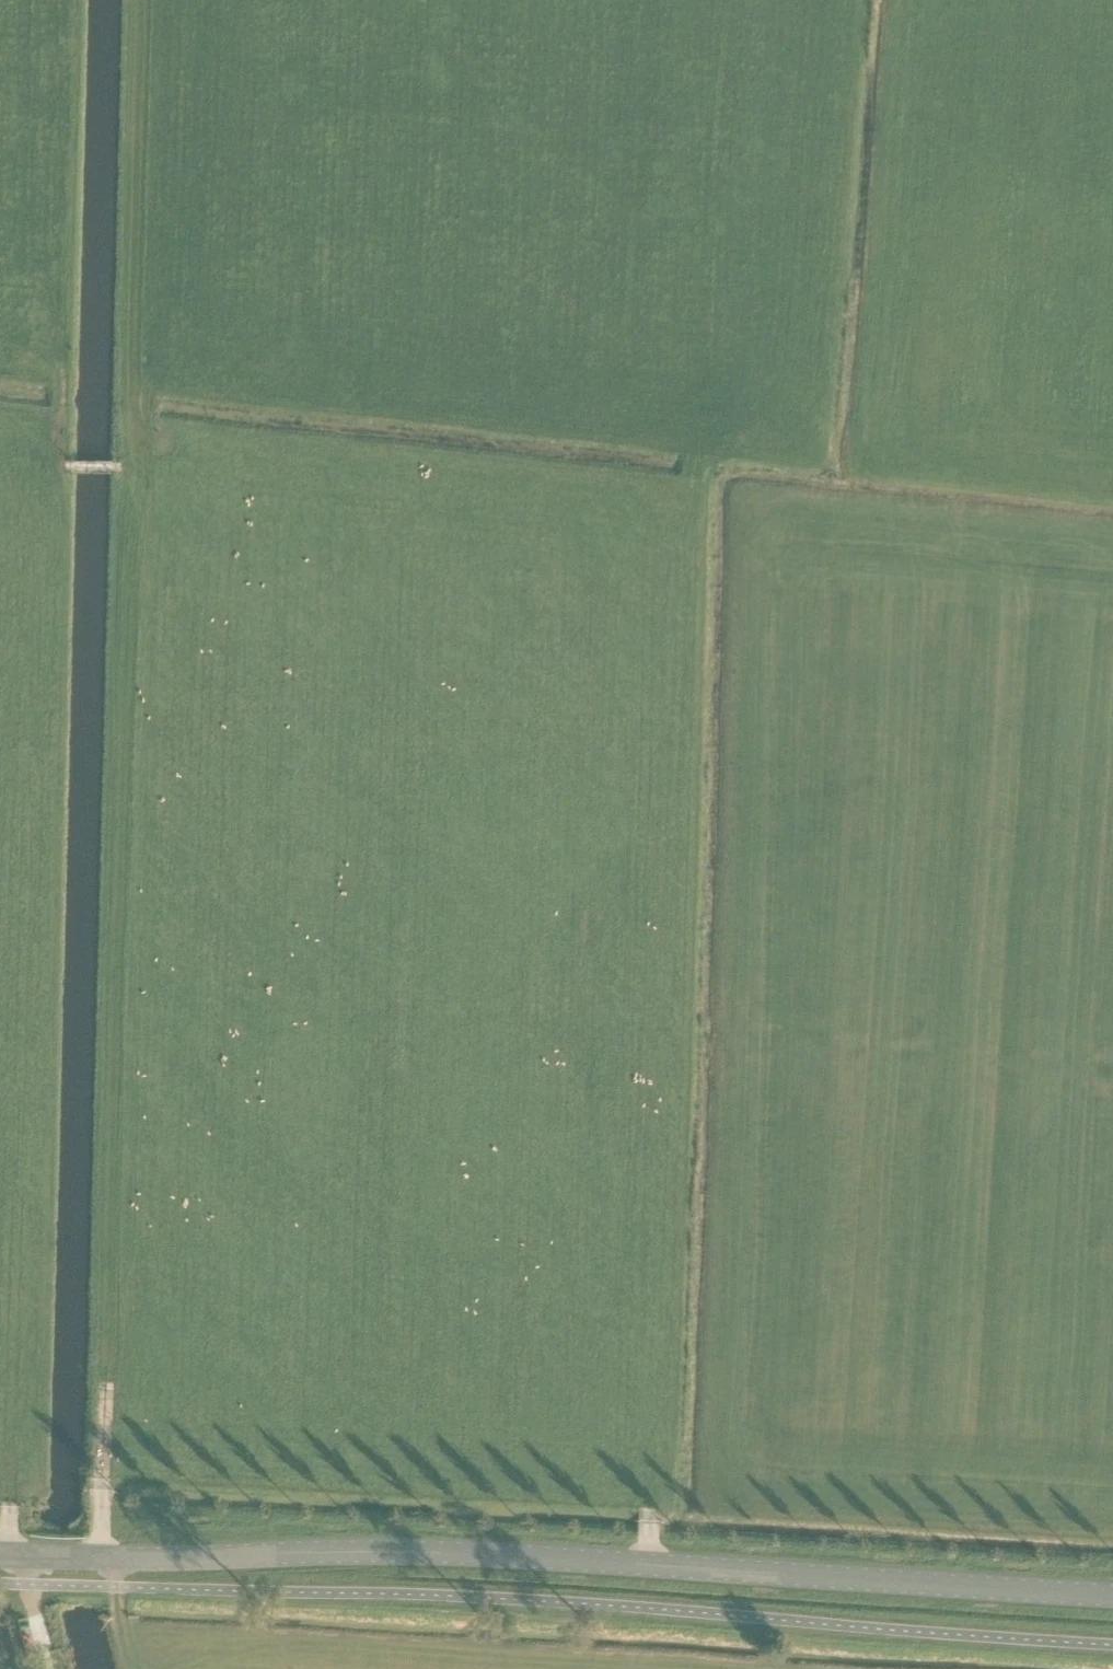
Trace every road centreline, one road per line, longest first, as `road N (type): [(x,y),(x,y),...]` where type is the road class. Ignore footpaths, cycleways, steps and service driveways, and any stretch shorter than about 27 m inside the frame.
road 1 (secondary): [(1112,1593),(485,1554),(0,1553)]

